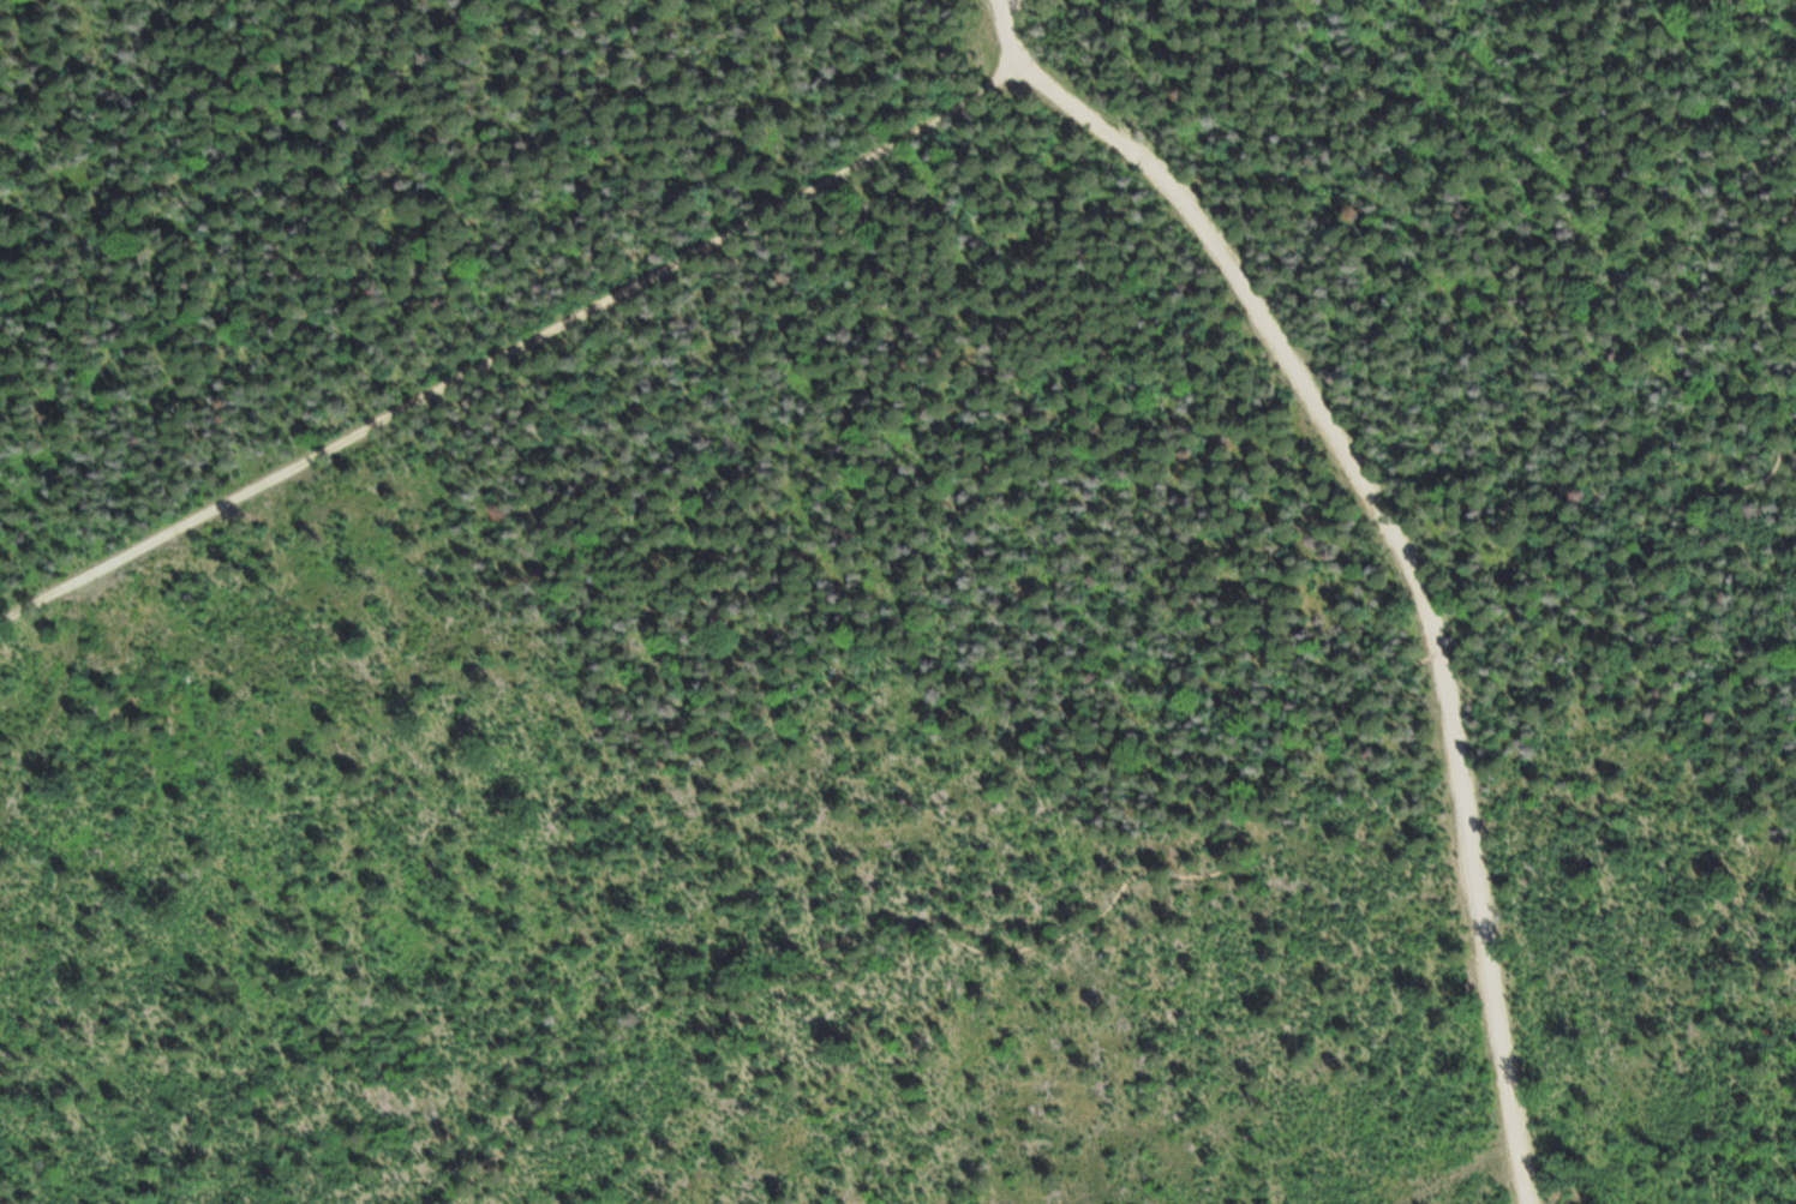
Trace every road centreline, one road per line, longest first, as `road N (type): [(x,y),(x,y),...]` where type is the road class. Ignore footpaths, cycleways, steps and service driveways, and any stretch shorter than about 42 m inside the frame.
road 1 (track): [(0,626),(933,126),(1016,61)]

